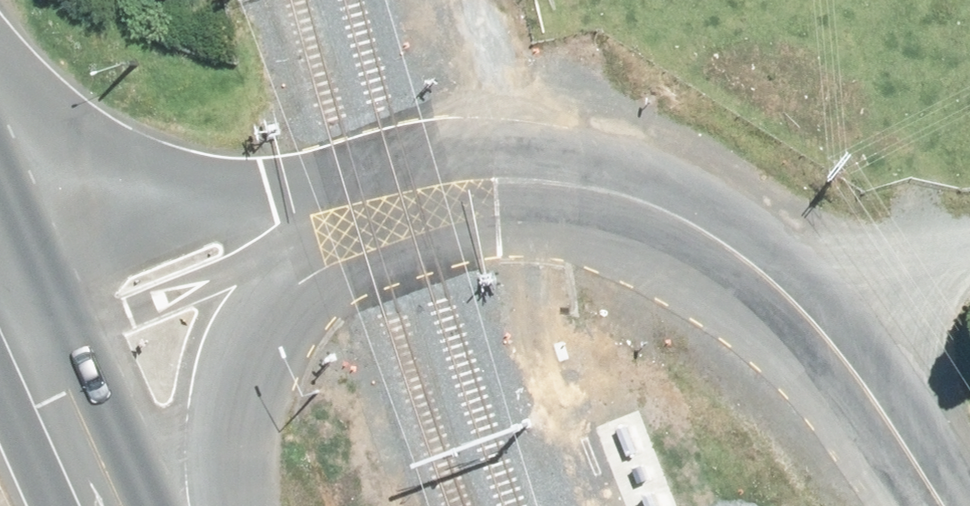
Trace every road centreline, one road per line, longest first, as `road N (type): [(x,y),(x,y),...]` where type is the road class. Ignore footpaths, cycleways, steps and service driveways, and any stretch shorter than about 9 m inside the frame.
road 1 (unclassified): [(941,505),(848,366),(762,275),(669,209),(585,188),(503,186),(362,215)]
road 2 (unclassified): [(36,329),(102,269),(276,210),(362,215)]
road 3 (unclassified): [(285,267),(129,324),(36,329)]
road 4 (trunk): [(285,267),(197,505)]
road 5 (track): [(762,275),(969,199)]
road 6 (trunk): [(115,505),(36,329)]

